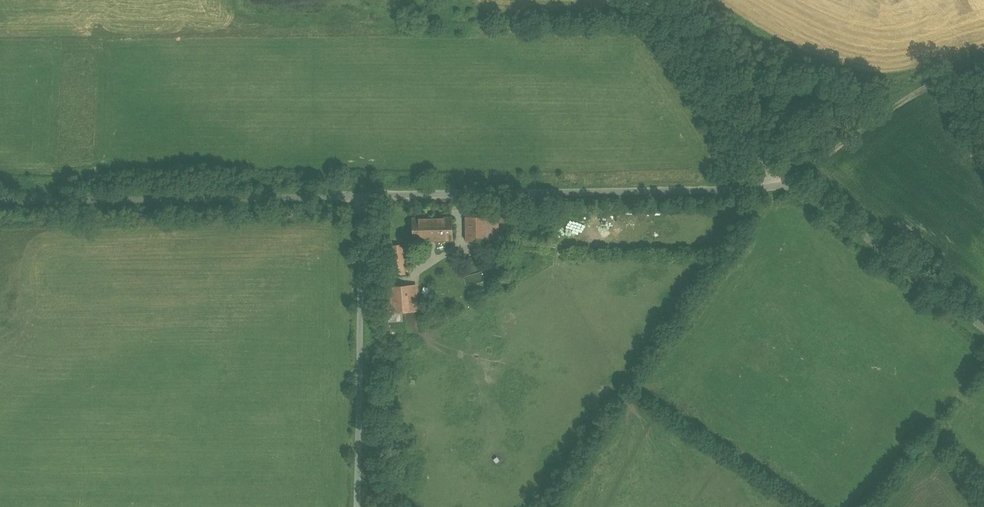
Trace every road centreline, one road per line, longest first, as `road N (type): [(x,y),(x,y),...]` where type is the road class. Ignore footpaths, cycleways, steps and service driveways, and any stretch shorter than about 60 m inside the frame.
road 1 (residential): [(362,196),(781,188)]
road 2 (residential): [(0,200),(362,196)]
road 3 (residential): [(362,196),(358,506)]
road 4 (unclassified): [(983,327),(802,192),(781,188)]
road 5 (track): [(781,188),(906,85),(983,67)]
road 6 (residential): [(781,188),(651,0)]

